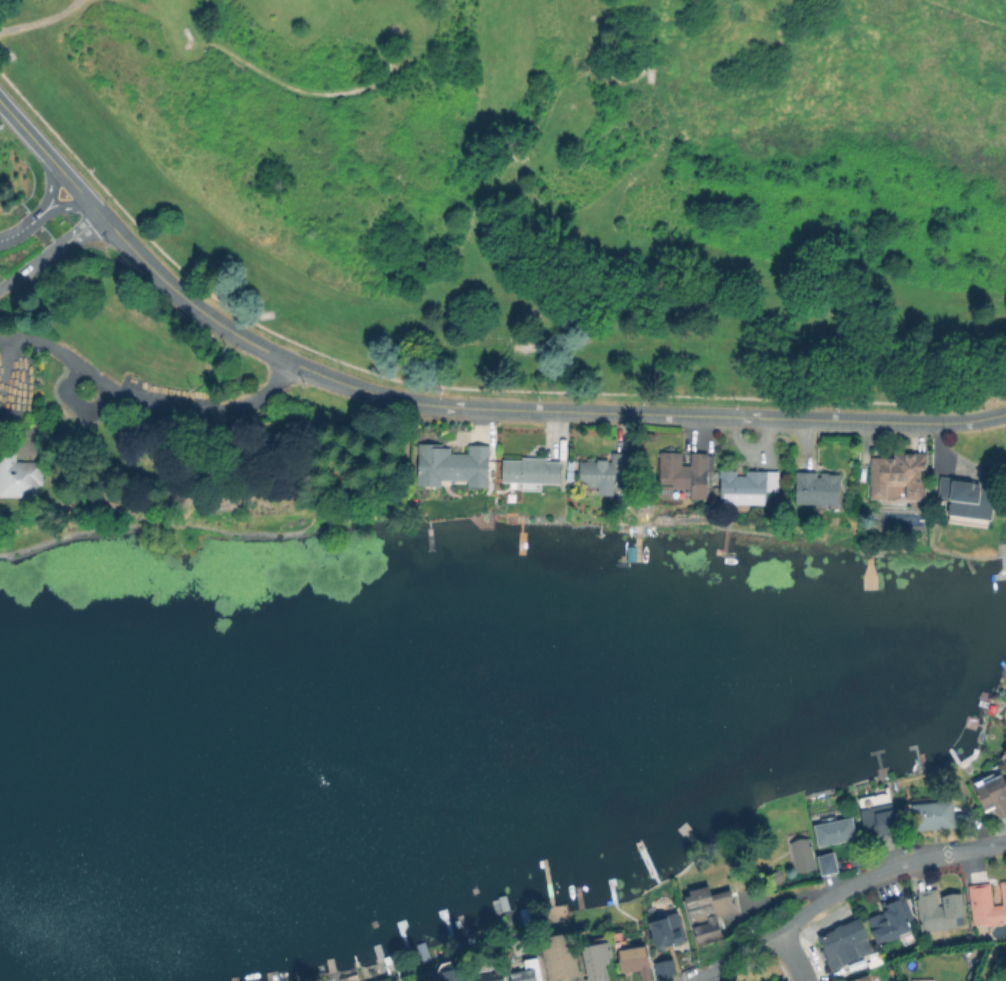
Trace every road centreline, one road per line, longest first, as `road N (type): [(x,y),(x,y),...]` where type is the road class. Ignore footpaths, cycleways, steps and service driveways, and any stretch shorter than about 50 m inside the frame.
road 1 (tertiary): [(105,221),(222,327),(321,376),(390,399),(922,424),(1005,414)]
road 2 (residential): [(695,980),(864,878),(1005,842)]
road 3 (tertiary): [(0,103),(105,221)]

